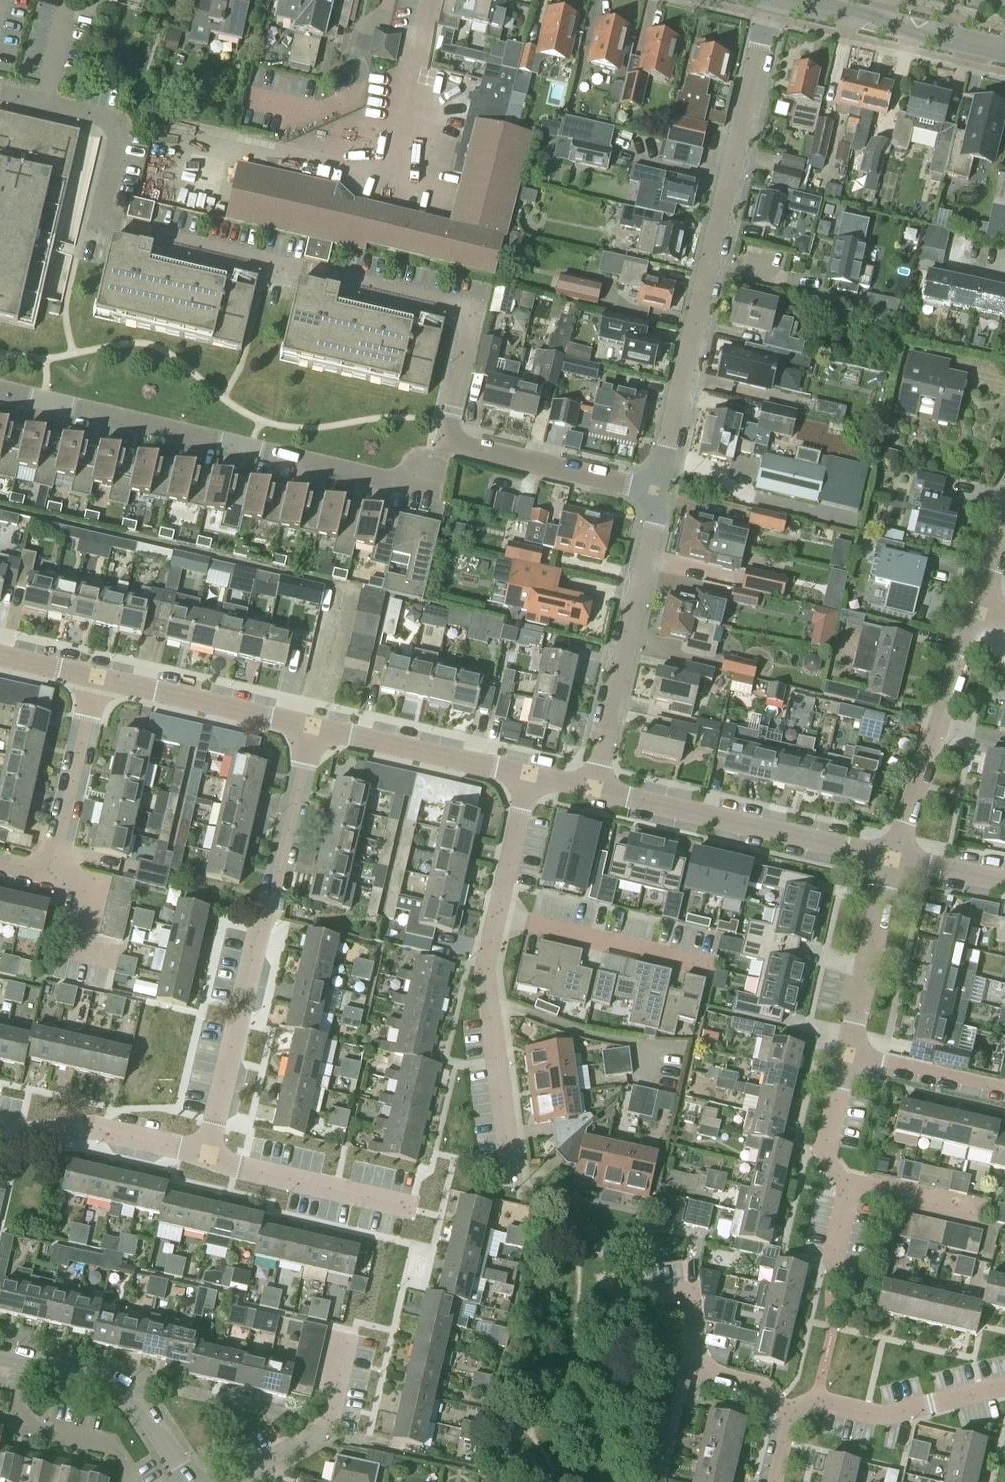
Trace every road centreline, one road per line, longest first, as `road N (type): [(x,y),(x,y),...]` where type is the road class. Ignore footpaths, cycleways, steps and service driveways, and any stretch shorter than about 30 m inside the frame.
road 1 (residential): [(95,220),(479,309),(447,444)]
road 2 (residential): [(657,490),(772,0)]
road 3 (residential): [(447,444),(415,486),(0,393)]
road 4 (residential): [(207,1155),(314,726)]
road 5 (residential): [(895,853),(598,788)]
road 6 (residential): [(598,788),(657,490)]
road 7 (residential): [(519,1177),(487,958),(495,916)]
road 8 (residential): [(0,872),(51,883),(100,679)]
road 9 (residential): [(895,853),(982,611)]
road 10 (residential): [(191,1481),(139,1400),(0,1367)]
road 11 (tertiary): [(1004,54),(773,0)]
road 12 (residential): [(433,1216),(207,1155)]
road 13 (residential): [(790,1416),(818,1400),(885,1418),(1004,1388)]
road 14 (residential): [(249,1481),(327,1432),(357,1392),(376,1312)]
road 15 (residential): [(95,220),(119,124),(0,94)]
road 16 (residential): [(711,964),(495,916)]
road 17 (residential): [(314,726),(100,679)]
road 18 (residential): [(447,444),(657,490)]
road 19 (residential): [(524,772),(314,726)]
road 20 (residential): [(861,1059),(852,1032),(895,853)]
road 21 (residential): [(0,1130),(90,1128),(207,1155)]
road 22 (residential): [(790,1416),(767,1390),(697,1367),(686,1294)]
road 23 (residential): [(495,916),(524,772)]
road 24 (residential): [(1004,1090),(861,1059)]
road 25 (residential): [(850,1186),(834,1152),(839,1088),(861,1059)]
road 26 (residential): [(980,1216),(850,1186)]

